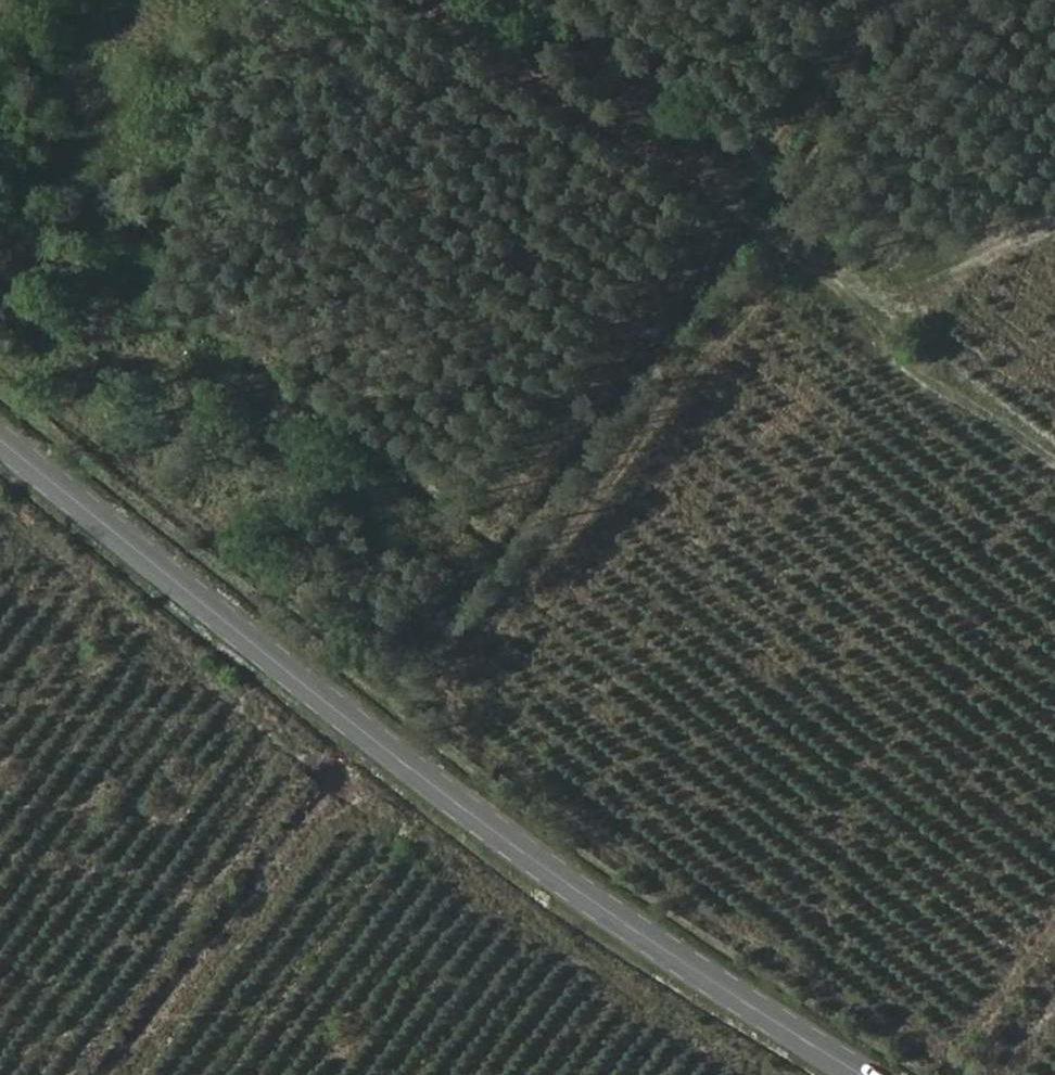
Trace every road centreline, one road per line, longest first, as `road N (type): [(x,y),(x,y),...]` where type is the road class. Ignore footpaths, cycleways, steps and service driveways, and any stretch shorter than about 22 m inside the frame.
road 1 (secondary): [(0,419),(570,854),(892,1074)]
road 2 (track): [(1054,433),(904,319),(740,175)]

